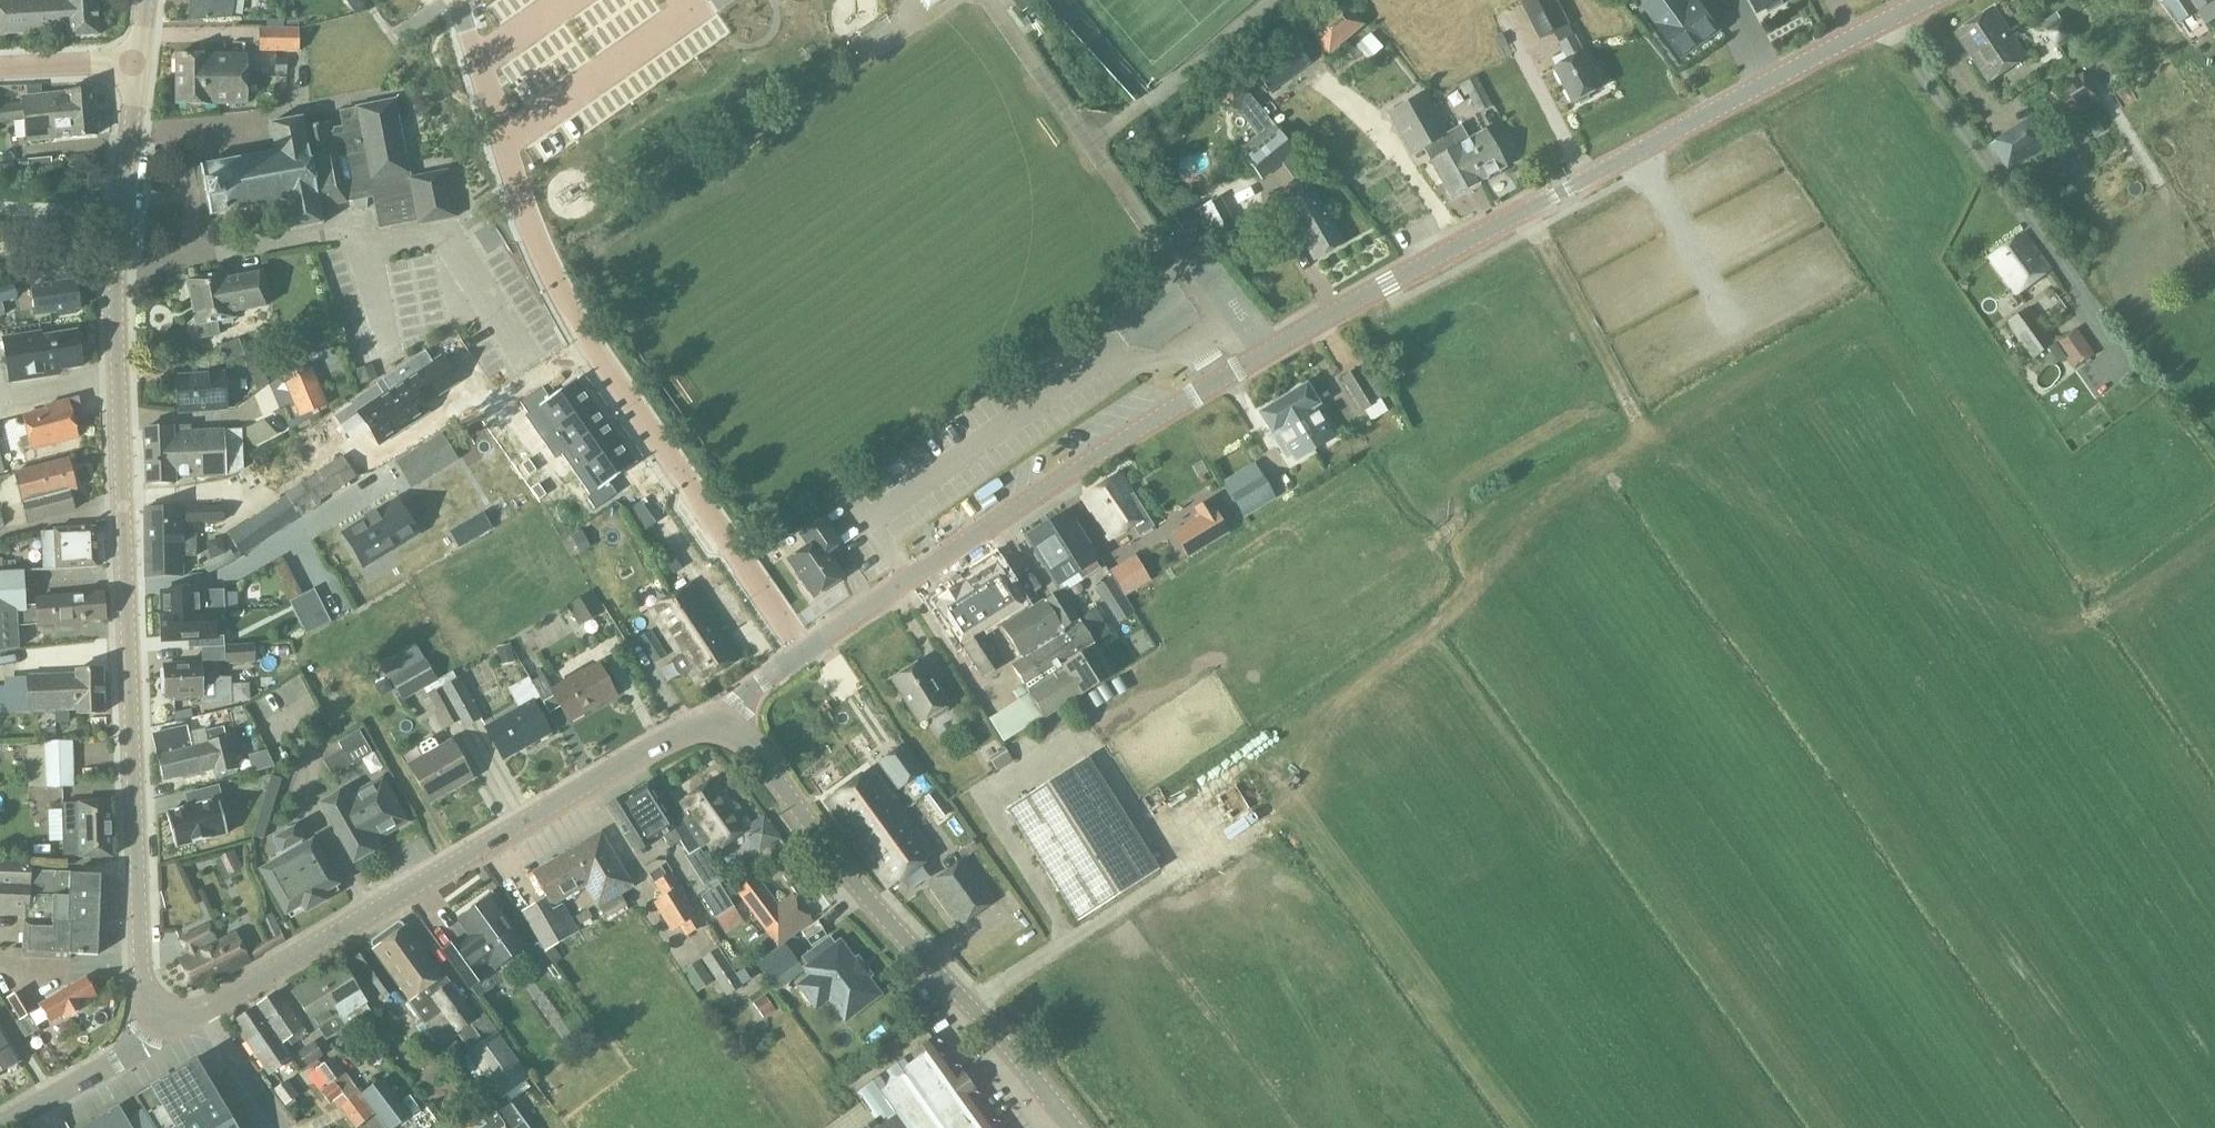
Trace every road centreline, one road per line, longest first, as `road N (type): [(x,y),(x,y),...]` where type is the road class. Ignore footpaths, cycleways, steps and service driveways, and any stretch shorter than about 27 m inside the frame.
road 1 (tertiary): [(720,722),(750,688),(1217,382),(1925,0)]
road 2 (tertiary): [(162,1014),(143,984),(117,295),(137,62)]
road 3 (tertiary): [(198,1010),(682,728),(720,722)]
road 4 (tertiary): [(1073,1127),(830,850),(744,734),(720,722)]
road 5 (track): [(1522,213),(1643,429),(1642,443)]
road 6 (tertiary): [(0,1126),(138,1045),(162,1014)]
road 7 (residential): [(286,1127),(198,1010)]
road 8 (residential): [(0,66),(137,62)]

